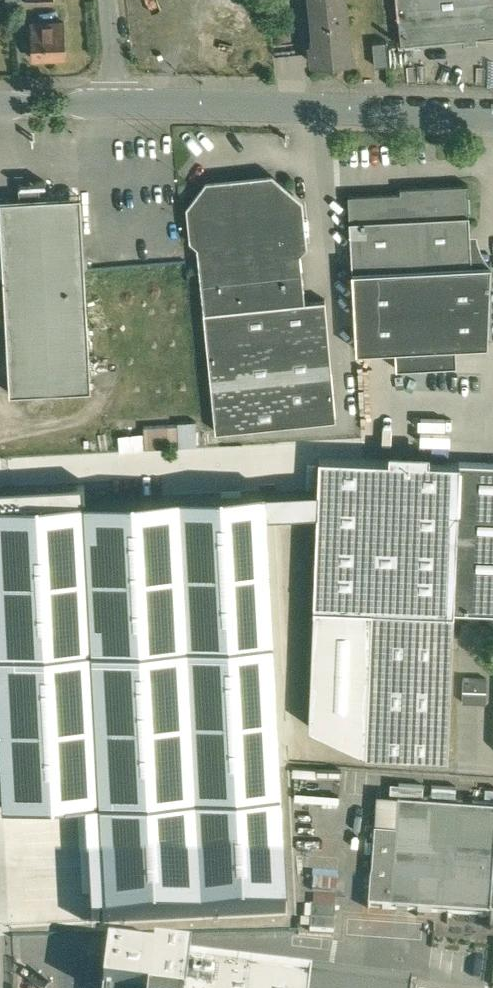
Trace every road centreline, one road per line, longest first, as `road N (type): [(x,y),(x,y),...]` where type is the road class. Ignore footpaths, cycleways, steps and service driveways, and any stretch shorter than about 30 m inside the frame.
road 1 (unclassified): [(492,119),(115,105)]

